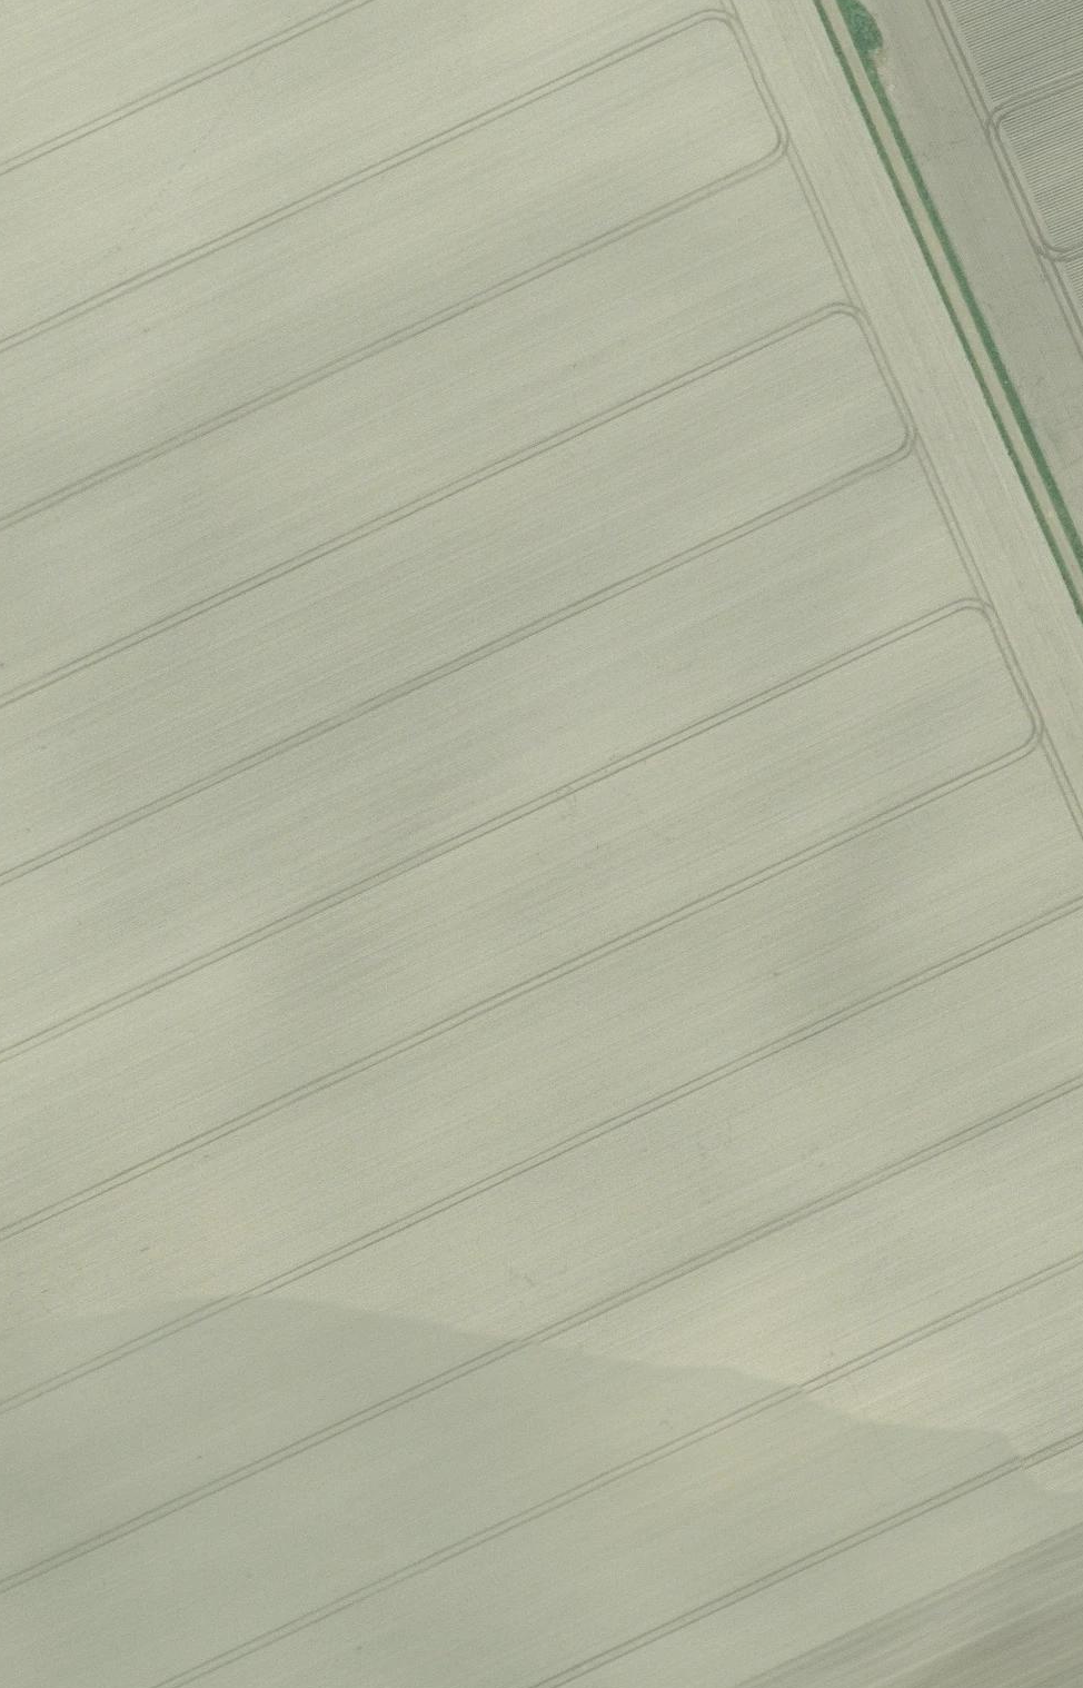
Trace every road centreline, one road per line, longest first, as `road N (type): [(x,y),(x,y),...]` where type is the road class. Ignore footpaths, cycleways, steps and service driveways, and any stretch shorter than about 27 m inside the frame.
road 1 (unclassified): [(1082,587),(827,0)]

